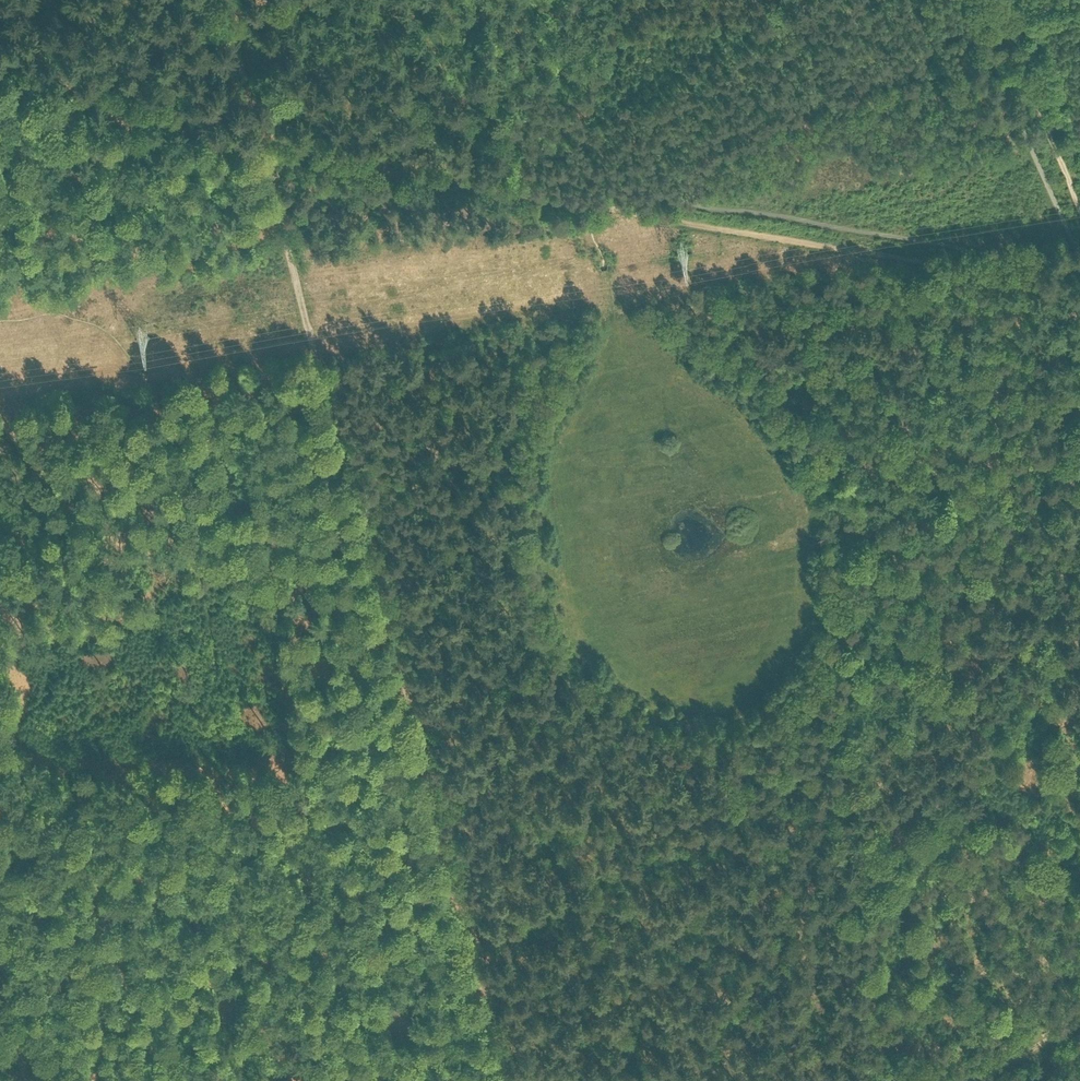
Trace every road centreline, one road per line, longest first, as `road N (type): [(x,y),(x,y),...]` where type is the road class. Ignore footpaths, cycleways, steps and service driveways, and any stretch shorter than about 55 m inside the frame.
road 1 (track): [(460,952),(227,0)]
road 2 (track): [(1017,555),(980,628),(929,699),(905,717),(852,730),(777,801),(723,838),(552,903),(460,952)]
road 3 (track): [(532,195),(273,149),(0,73)]
road 4 (track): [(532,195),(991,277)]
road 5 (track): [(991,277),(994,376),(1018,493),(1017,555)]
road 6 (track): [(1079,209),(988,0)]
road 7 (track): [(407,733),(575,659)]
road 8 (track): [(1079,692),(1050,612),(1017,555)]
road 9 (track): [(957,1080),(1079,1016)]
road 10 (track): [(496,1080),(460,952)]

